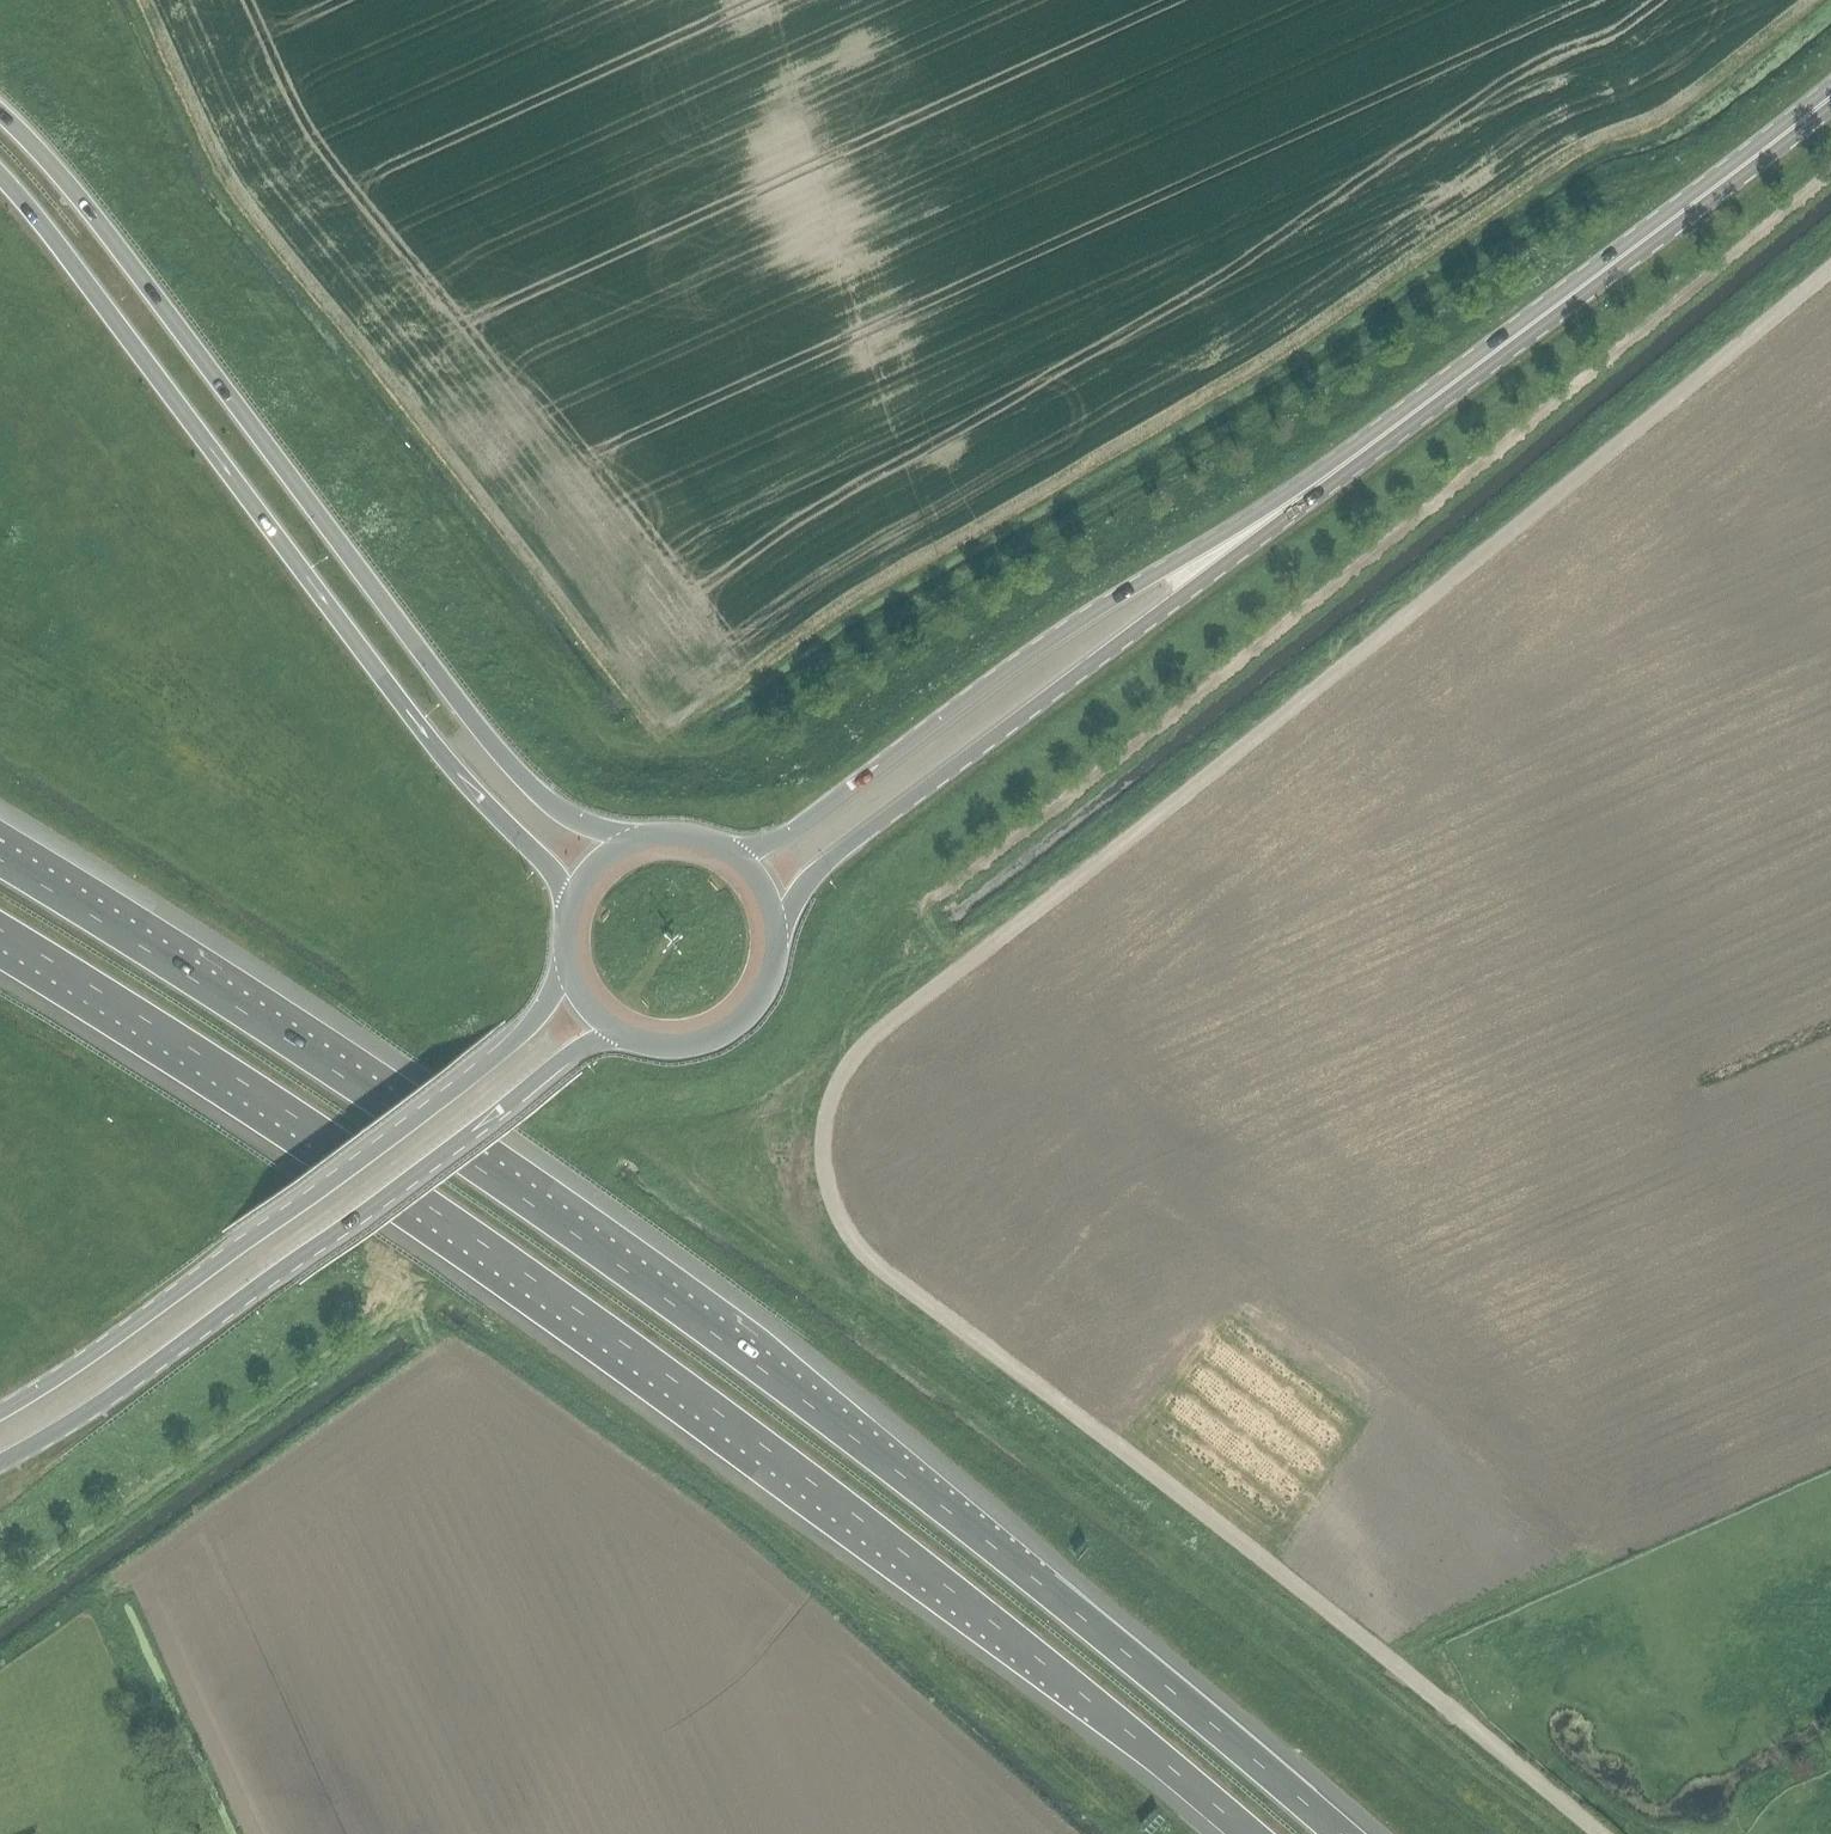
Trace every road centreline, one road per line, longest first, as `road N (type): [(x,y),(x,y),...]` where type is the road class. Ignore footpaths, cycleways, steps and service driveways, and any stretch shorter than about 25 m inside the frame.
road 1 (unclassified): [(1589,1833),(1327,1615),(871,1261),(834,1200),(827,1131),(853,1061),(892,1023),(1830,272)]
road 2 (motorway): [(0,931),(580,1311),(826,1491),(1100,1706),(1247,1833)]
road 3 (motorway): [(1337,1833),(1036,1579),(862,1444),(369,1092),(120,935)]
road 4 (motorway): [(626,844),(554,806),(502,755),(113,241),(0,114)]
road 5 (motorway): [(0,173),(458,775),(545,863),(569,905)]
road 6 (primary): [(0,1463),(138,1380),(561,1062),(619,1033)]
road 7 (primary): [(571,975),(528,1027),(470,1076),(88,1357),(0,1411)]
road 8 (primary): [(1286,507),(1830,109)]
road 9 (primary): [(777,928),(827,864),(1286,507)]
road 10 (primary): [(1286,507),(1111,600),(836,800),(779,837),(734,854)]
road 11 (primary): [(619,1033),(678,1046),(741,1021),(776,963),(777,928)]
road 12 (motorway): [(120,935),(61,869),(0,831)]
road 13 (motorway): [(120,935),(0,864)]

